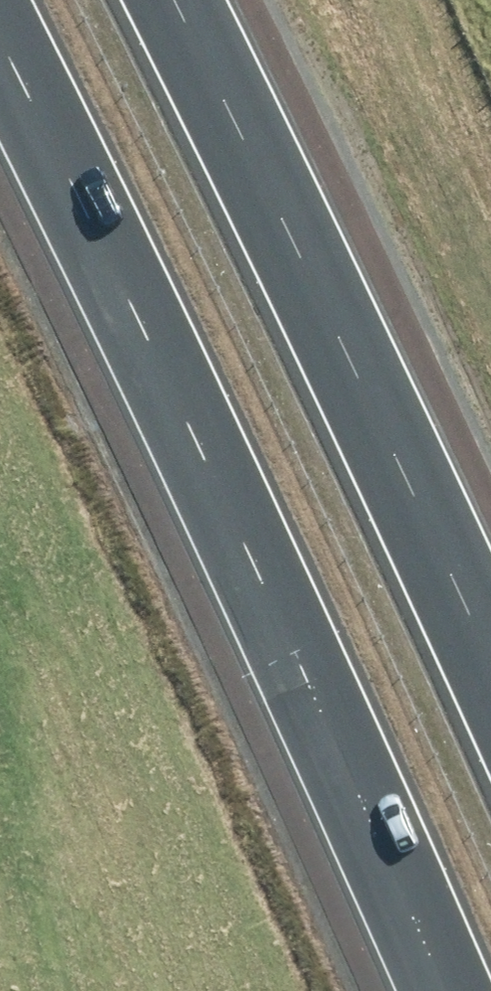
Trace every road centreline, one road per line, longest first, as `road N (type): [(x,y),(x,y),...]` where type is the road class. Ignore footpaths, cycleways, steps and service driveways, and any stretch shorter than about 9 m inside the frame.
road 1 (motorway): [(424,990),(118,278),(0,40)]
road 2 (motorway): [(172,0),(331,315),(490,703)]

